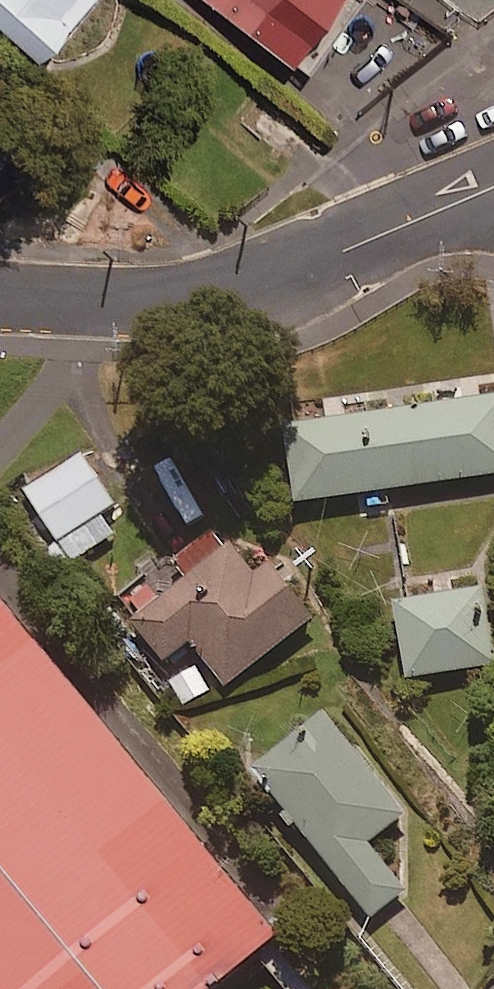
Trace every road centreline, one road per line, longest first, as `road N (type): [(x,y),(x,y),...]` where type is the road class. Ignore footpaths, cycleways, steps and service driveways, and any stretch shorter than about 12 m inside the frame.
road 1 (residential): [(493,187),(367,239),(202,275),(0,295)]

